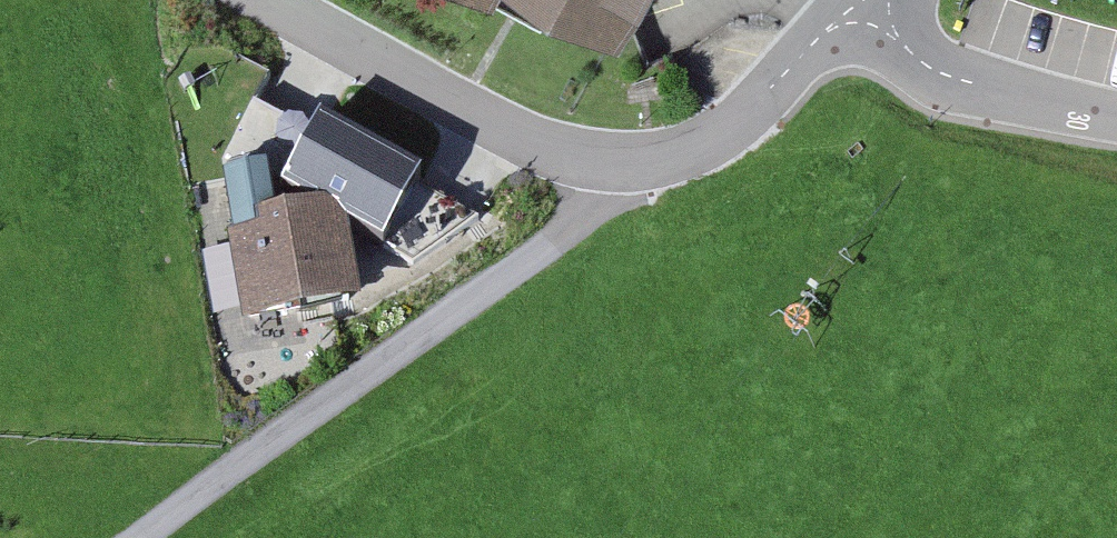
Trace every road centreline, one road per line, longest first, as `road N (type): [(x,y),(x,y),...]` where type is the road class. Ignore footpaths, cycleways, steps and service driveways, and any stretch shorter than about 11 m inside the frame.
road 1 (residential): [(614,164),(590,215),(140,537)]
road 2 (residential): [(614,164),(483,130),(245,0)]
road 3 (residential): [(874,11),(823,35),(724,136),(672,160),(614,164)]
road 4 (residential): [(874,11),(925,65),(992,90),(1116,117)]

